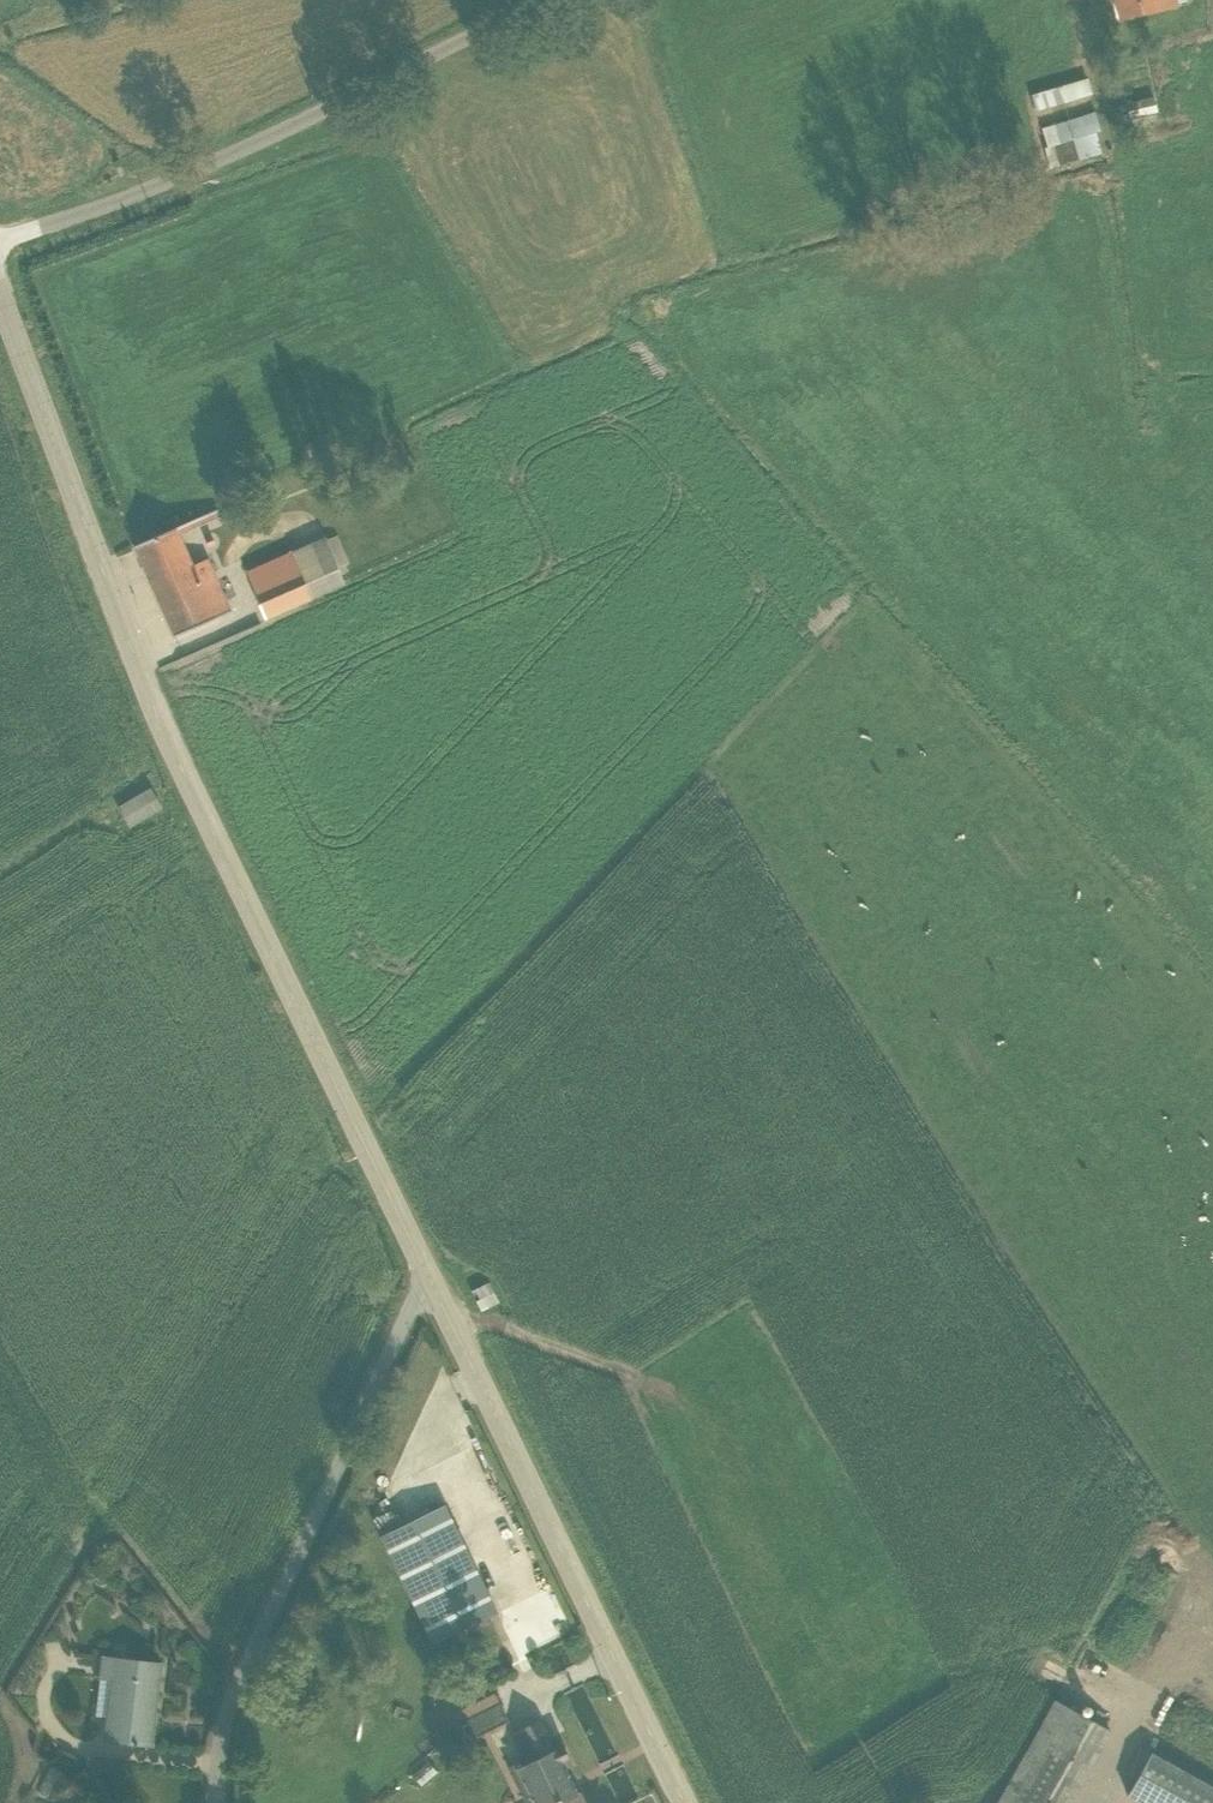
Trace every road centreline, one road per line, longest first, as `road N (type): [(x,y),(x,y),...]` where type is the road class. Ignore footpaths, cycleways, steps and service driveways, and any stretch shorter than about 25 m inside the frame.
road 1 (residential): [(26,378),(158,728),(422,1275)]
road 2 (residential): [(422,1275),(691,1802)]
road 3 (unclassified): [(0,238),(205,164),(539,0)]
road 4 (residential): [(422,1275),(217,1724),(216,1802)]

